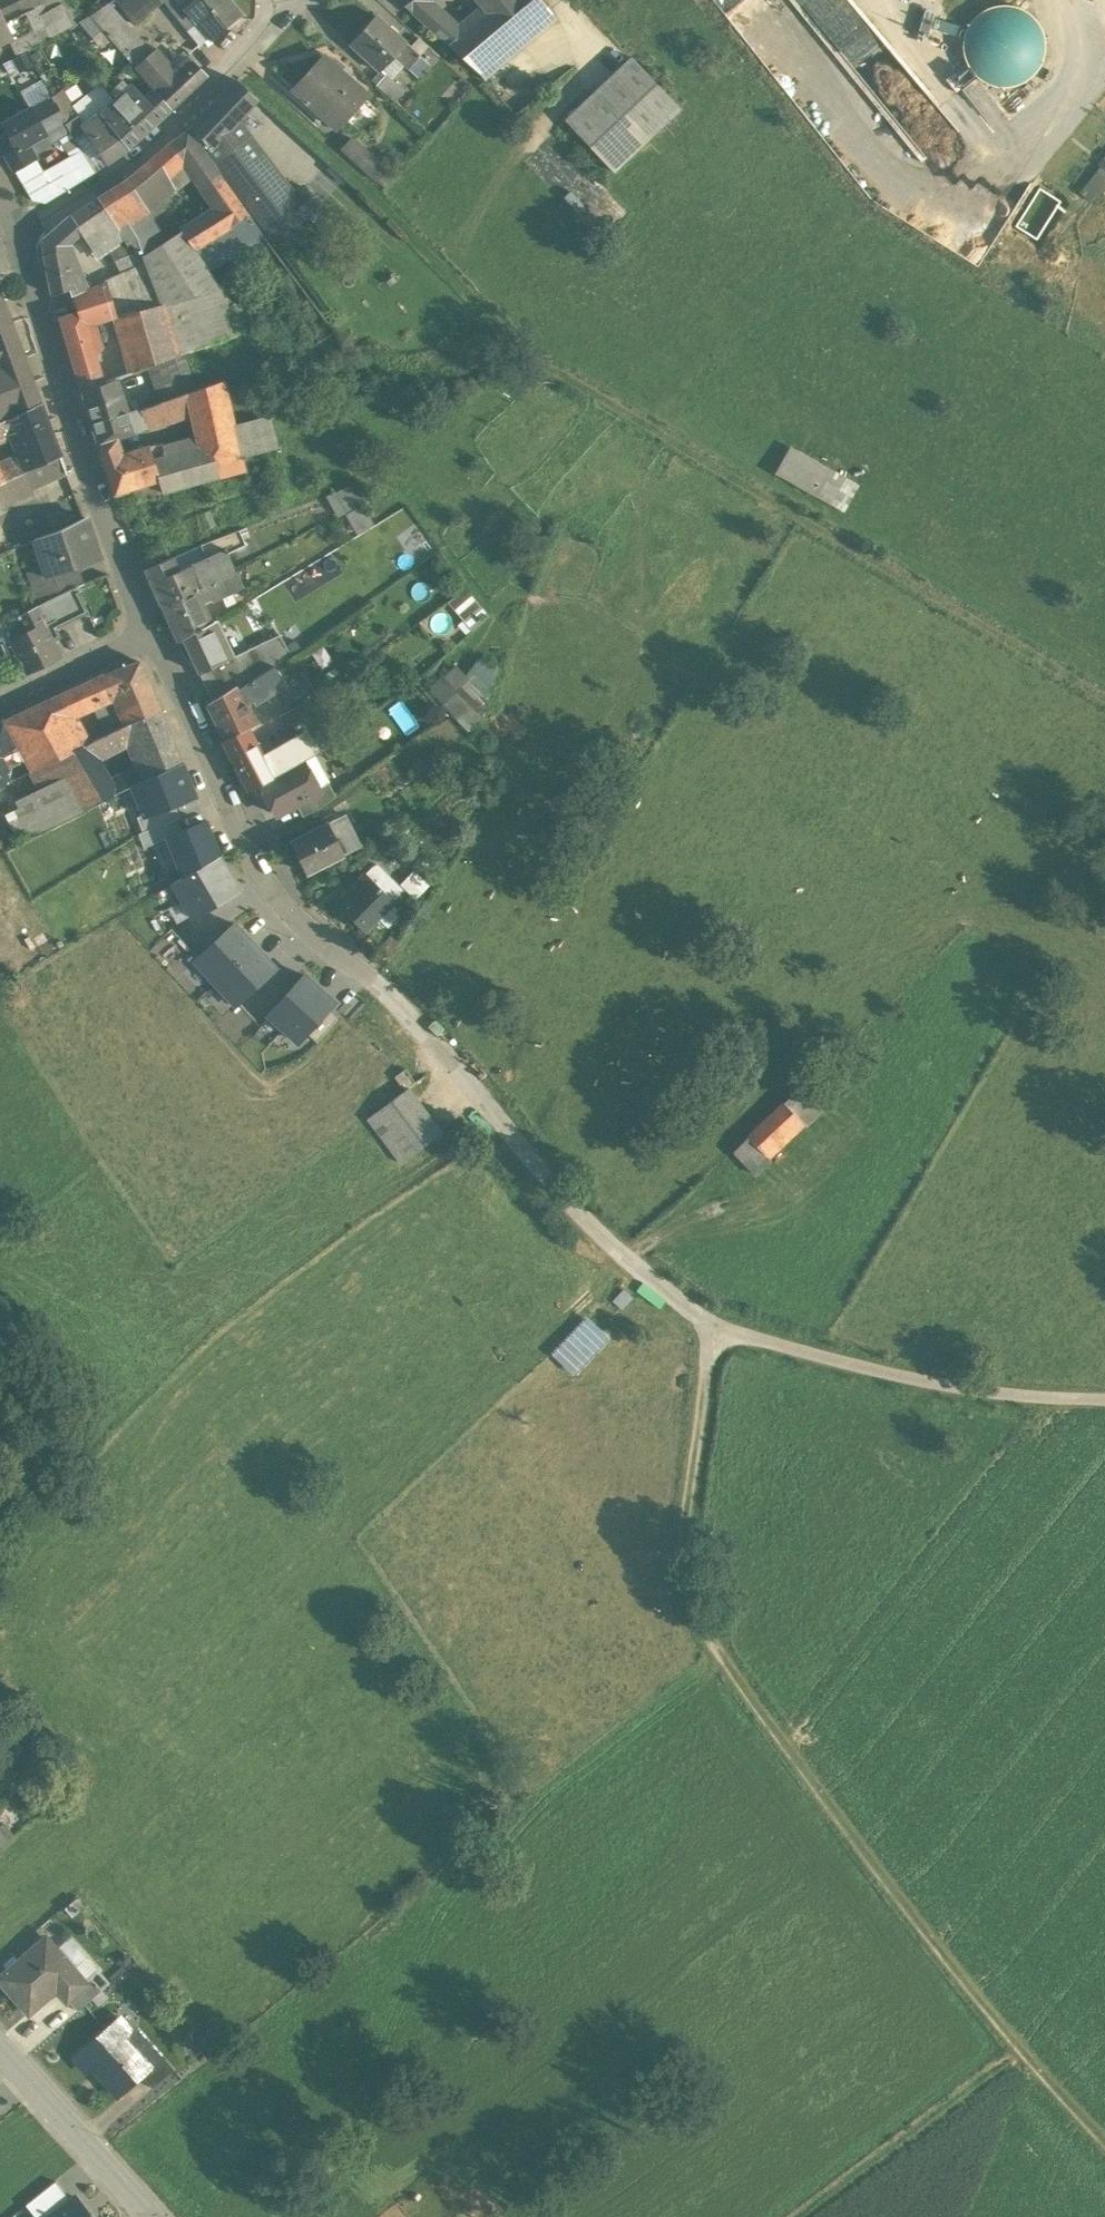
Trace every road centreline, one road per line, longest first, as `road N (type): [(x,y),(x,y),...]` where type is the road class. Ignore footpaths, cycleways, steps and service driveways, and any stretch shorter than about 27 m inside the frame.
road 1 (track): [(1104,1404),(893,1380),(710,1335),(676,1542),(688,1621),(1028,2063),(1104,2148)]
road 2 (track): [(236,62),(558,375),(1104,704)]
road 3 (residential): [(138,636),(172,667),(240,839),(276,898),(400,1007),(581,1222),(710,1335)]
road 4 (residential): [(17,254),(127,567),(138,636)]
road 5 (residential): [(17,254),(61,208),(178,125),(279,6)]
road 6 (tertiary): [(0,2048),(151,2216)]
road 7 (residential): [(138,636),(0,705)]

